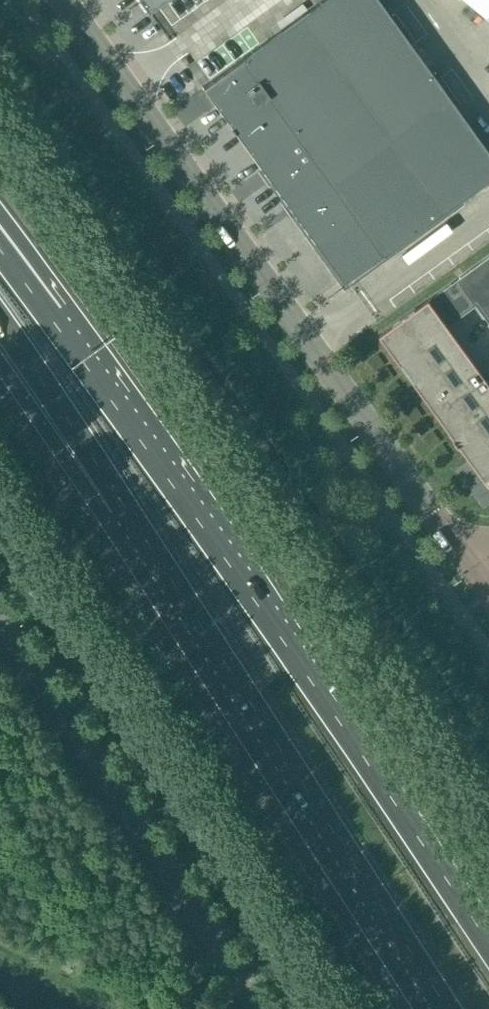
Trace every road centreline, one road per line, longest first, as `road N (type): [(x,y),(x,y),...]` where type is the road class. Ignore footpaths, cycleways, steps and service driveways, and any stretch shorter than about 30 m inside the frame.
road 1 (trunk): [(488,945),(53,317)]
road 2 (tertiary): [(474,570),(62,0)]
road 3 (trunk): [(118,502),(446,1008)]
road 4 (unclassified): [(0,616),(260,1008)]
road 5 (trunk): [(0,322),(118,502)]
road 6 (trunk): [(0,369),(118,502)]

